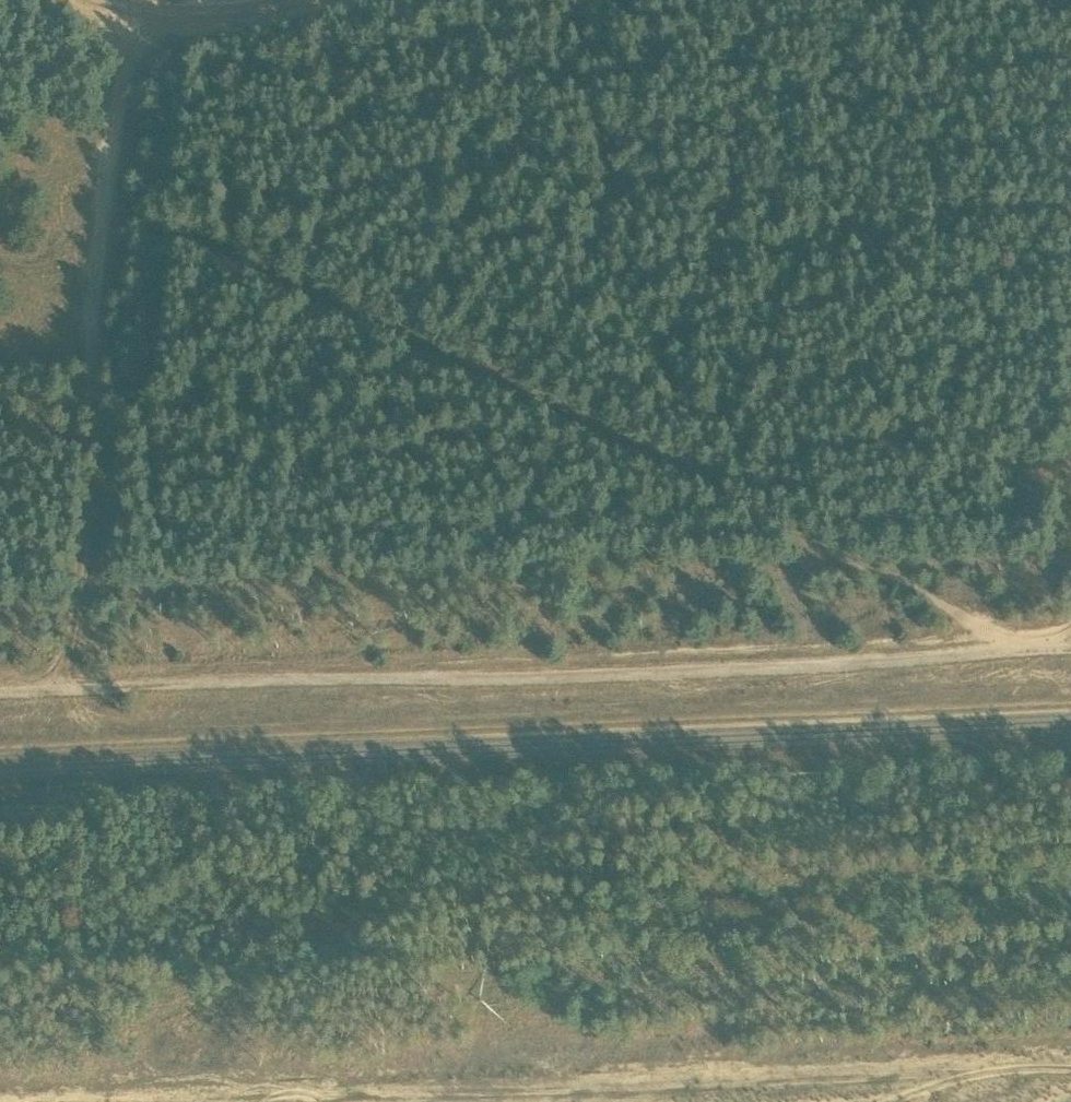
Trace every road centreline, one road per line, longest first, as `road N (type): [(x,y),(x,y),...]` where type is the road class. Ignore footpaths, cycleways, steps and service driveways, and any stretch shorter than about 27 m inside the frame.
road 1 (track): [(0,686),(1070,649)]

